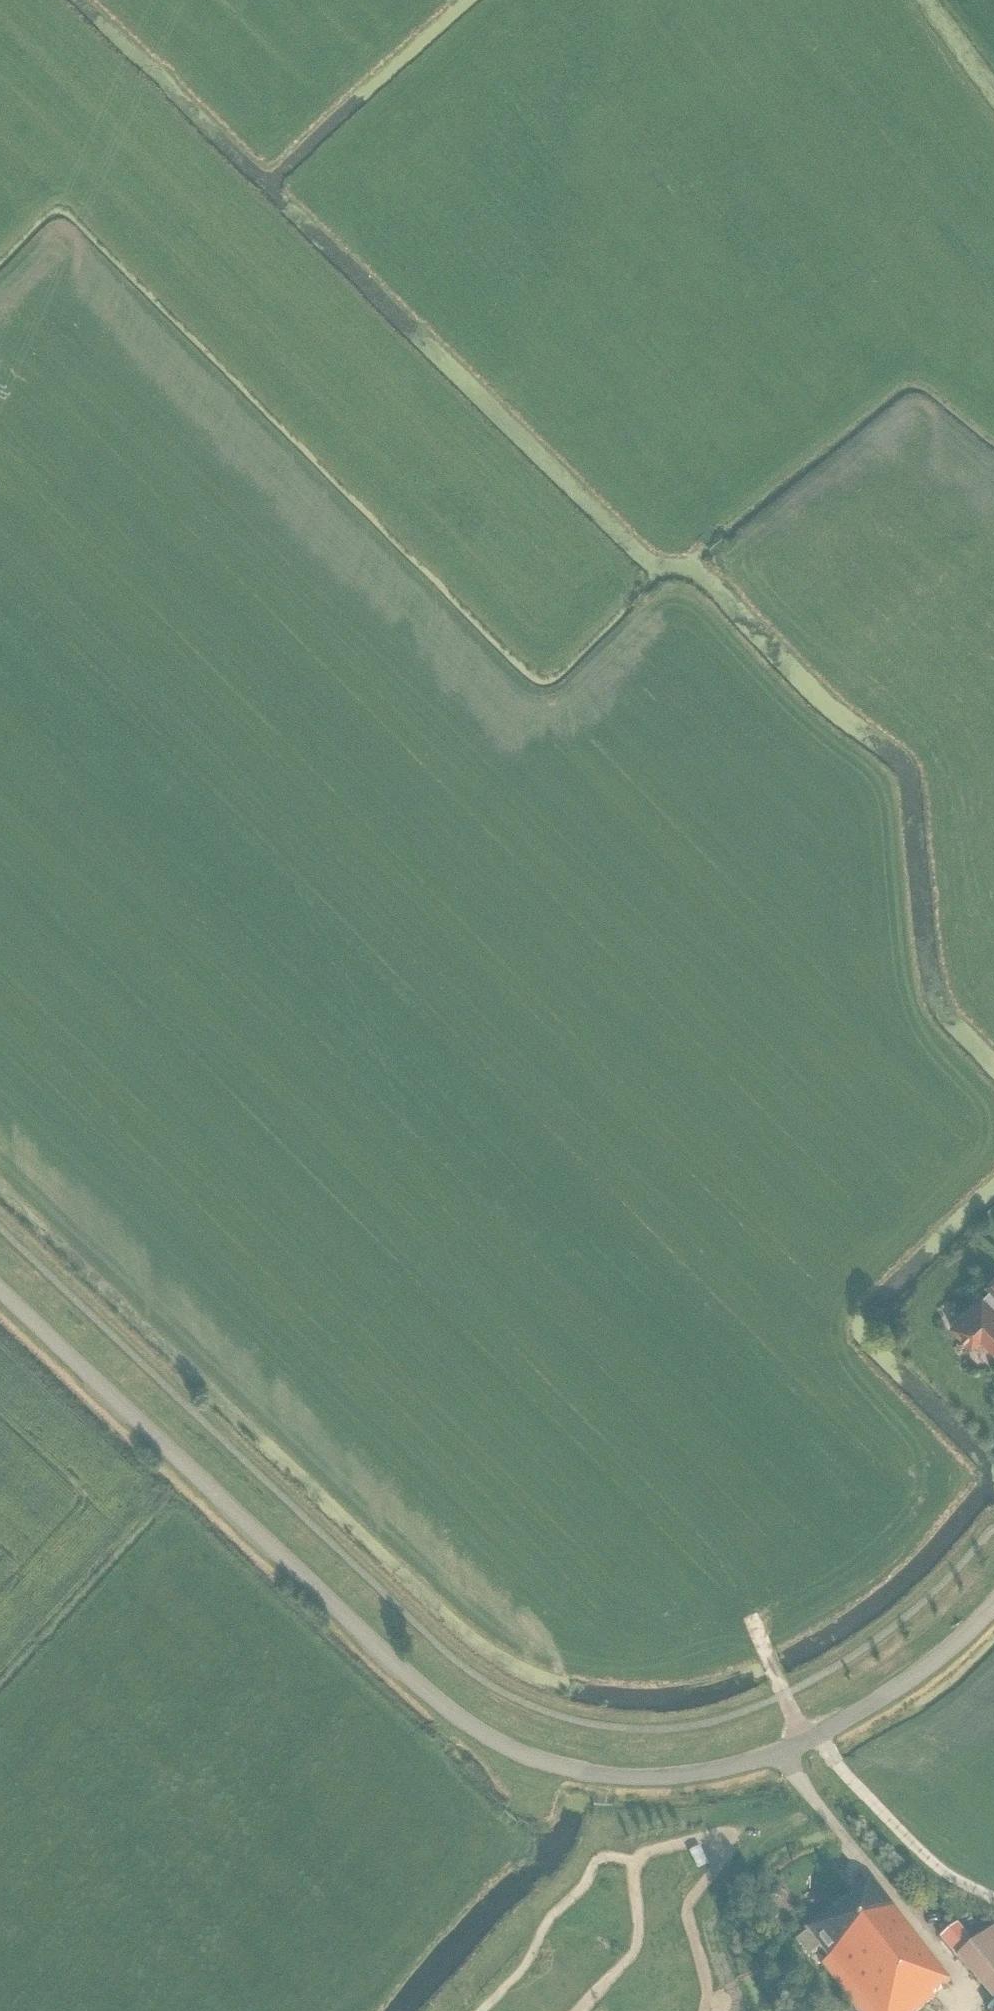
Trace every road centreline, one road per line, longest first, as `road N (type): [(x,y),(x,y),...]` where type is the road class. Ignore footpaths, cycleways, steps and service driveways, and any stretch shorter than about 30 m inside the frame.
road 1 (tertiary): [(0,1290),(393,1664),(457,1718),(544,1761),(649,1776),(782,1751),(903,1682),(993,1602)]
road 2 (track): [(993,1897),(942,1871),(845,1778),(818,1732)]
road 3 (track): [(804,1740),(748,1623)]

